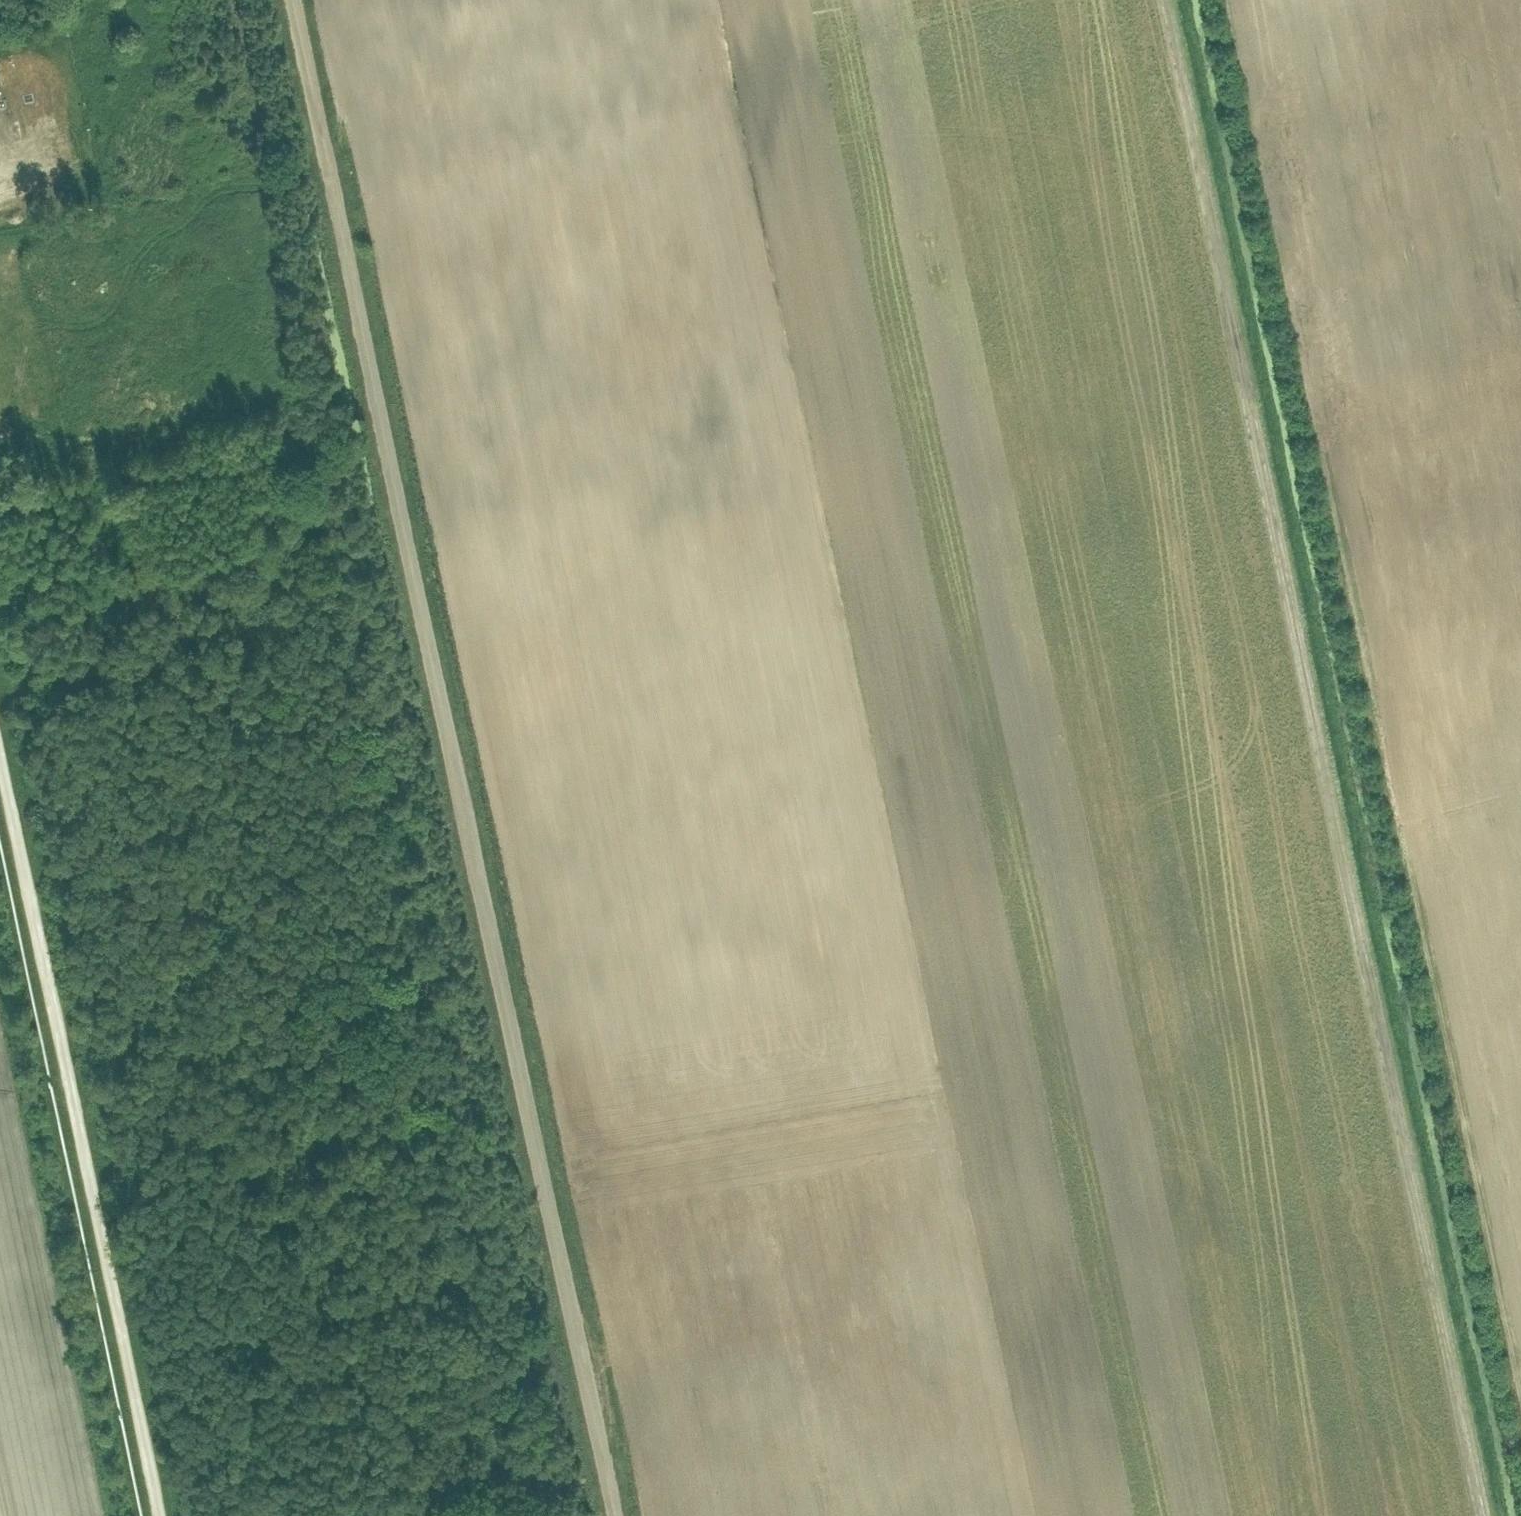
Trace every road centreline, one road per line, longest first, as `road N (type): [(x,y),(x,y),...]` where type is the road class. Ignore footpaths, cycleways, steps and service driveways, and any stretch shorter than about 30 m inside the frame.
road 1 (track): [(291,0),(613,1515)]

